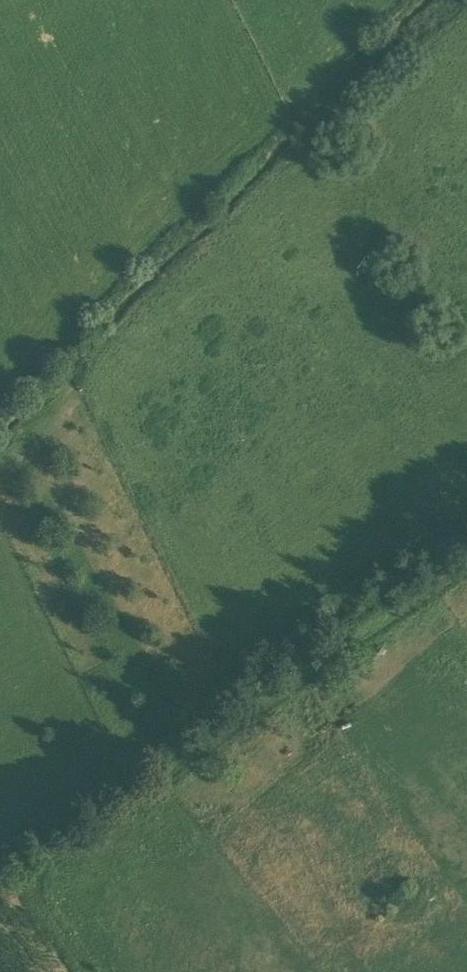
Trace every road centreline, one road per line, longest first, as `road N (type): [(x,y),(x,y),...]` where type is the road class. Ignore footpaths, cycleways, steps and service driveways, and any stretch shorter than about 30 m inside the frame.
road 1 (track): [(466,560),(24,877),(90,971)]

